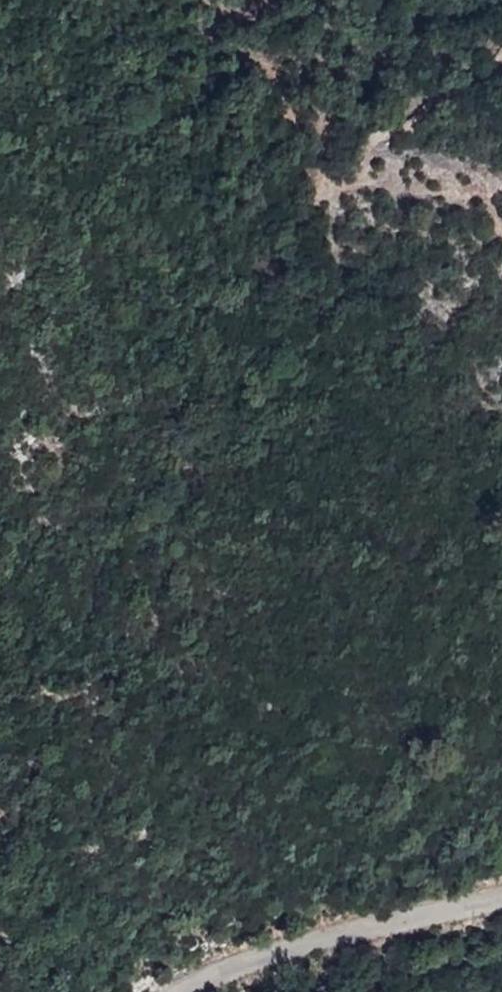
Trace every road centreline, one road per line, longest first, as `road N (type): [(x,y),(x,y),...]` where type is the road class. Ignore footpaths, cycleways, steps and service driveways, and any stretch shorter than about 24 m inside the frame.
road 1 (unclassified): [(188,991),(424,911),(501,894)]

